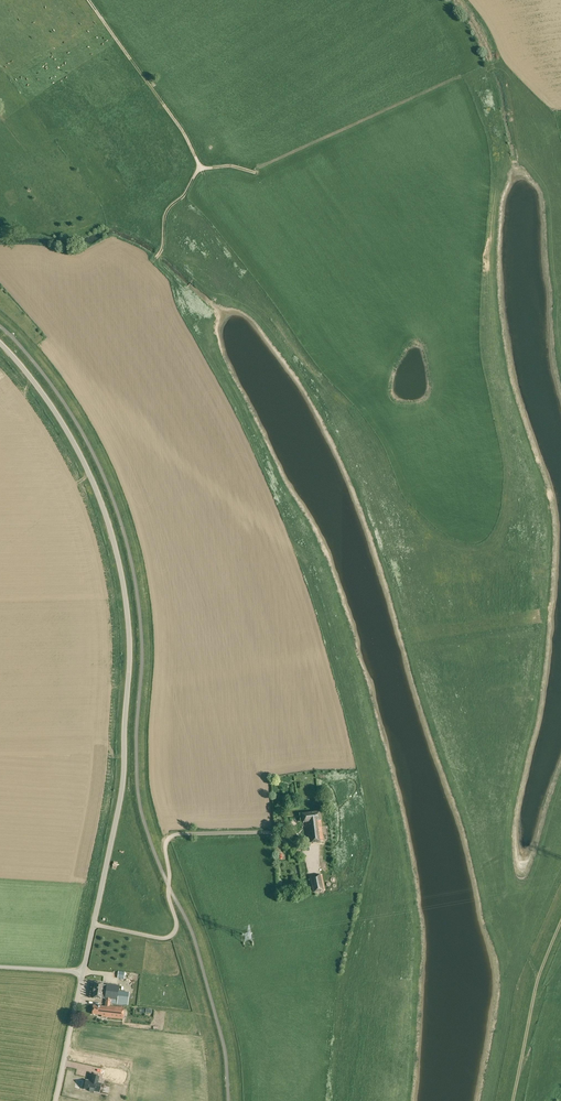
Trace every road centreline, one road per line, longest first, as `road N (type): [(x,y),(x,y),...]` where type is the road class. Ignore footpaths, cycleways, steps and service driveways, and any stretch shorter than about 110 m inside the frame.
road 1 (unclassified): [(56,1100),(120,804),(130,648),(116,553),(90,476),(50,405),(0,343)]
road 2 (track): [(89,0),(199,164),(167,212),(163,246),(151,263)]

